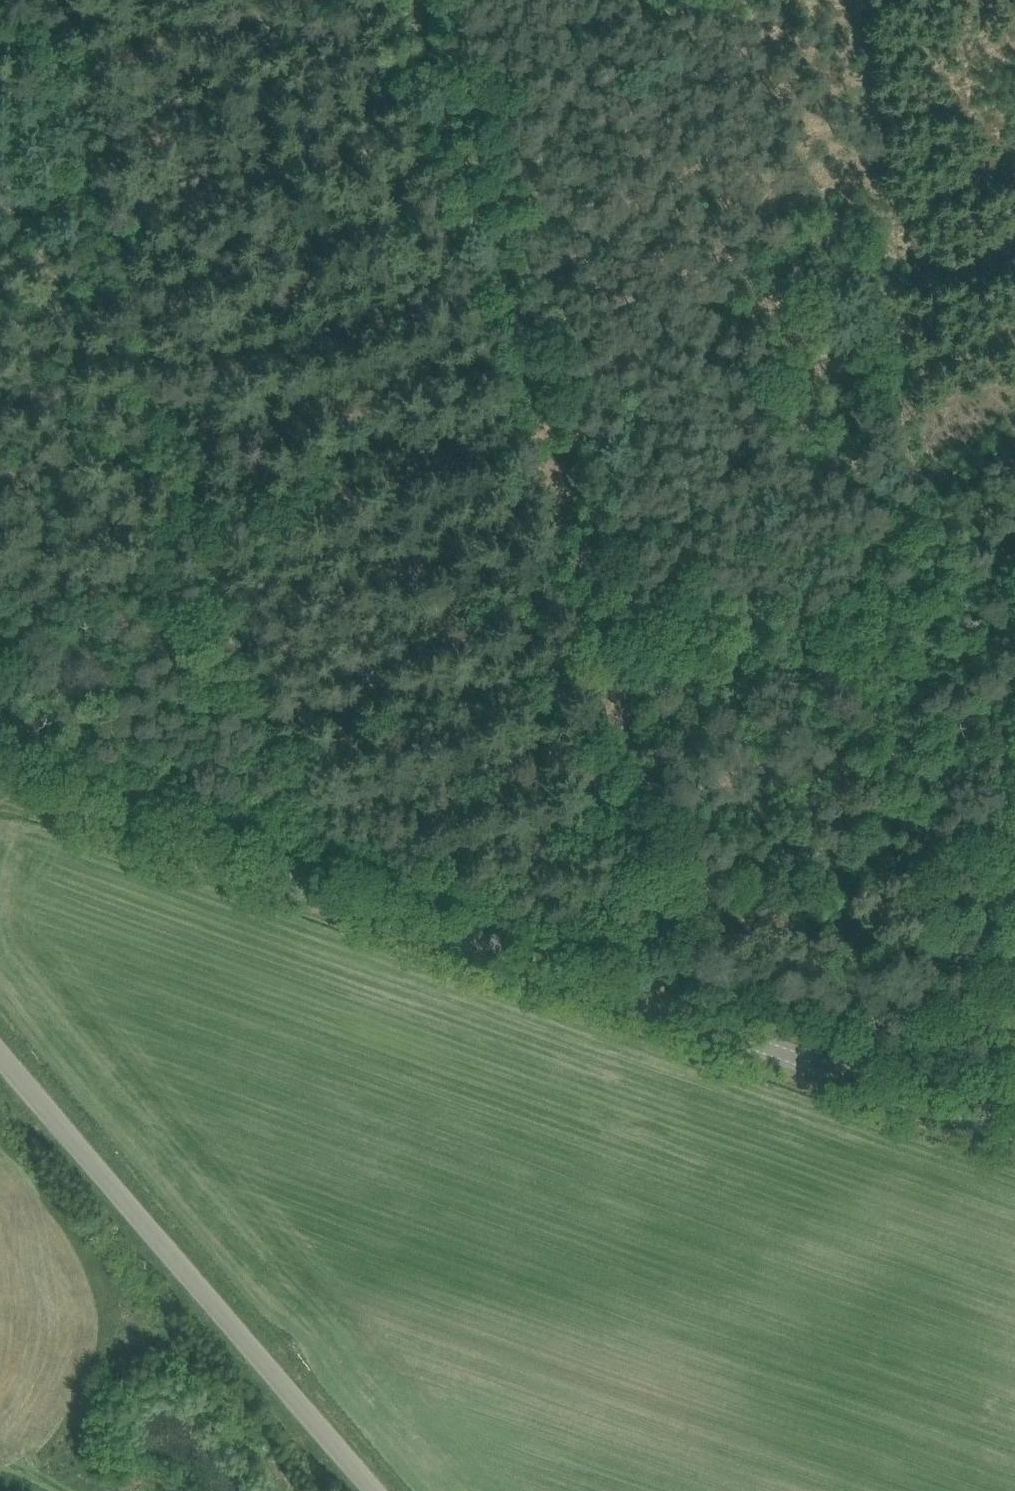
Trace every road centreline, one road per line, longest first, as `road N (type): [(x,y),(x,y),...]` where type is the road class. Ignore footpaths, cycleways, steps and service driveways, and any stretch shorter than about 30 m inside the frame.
road 1 (tertiary): [(1014,1130),(0,779)]
road 2 (unclassified): [(375,1490),(0,1055)]

